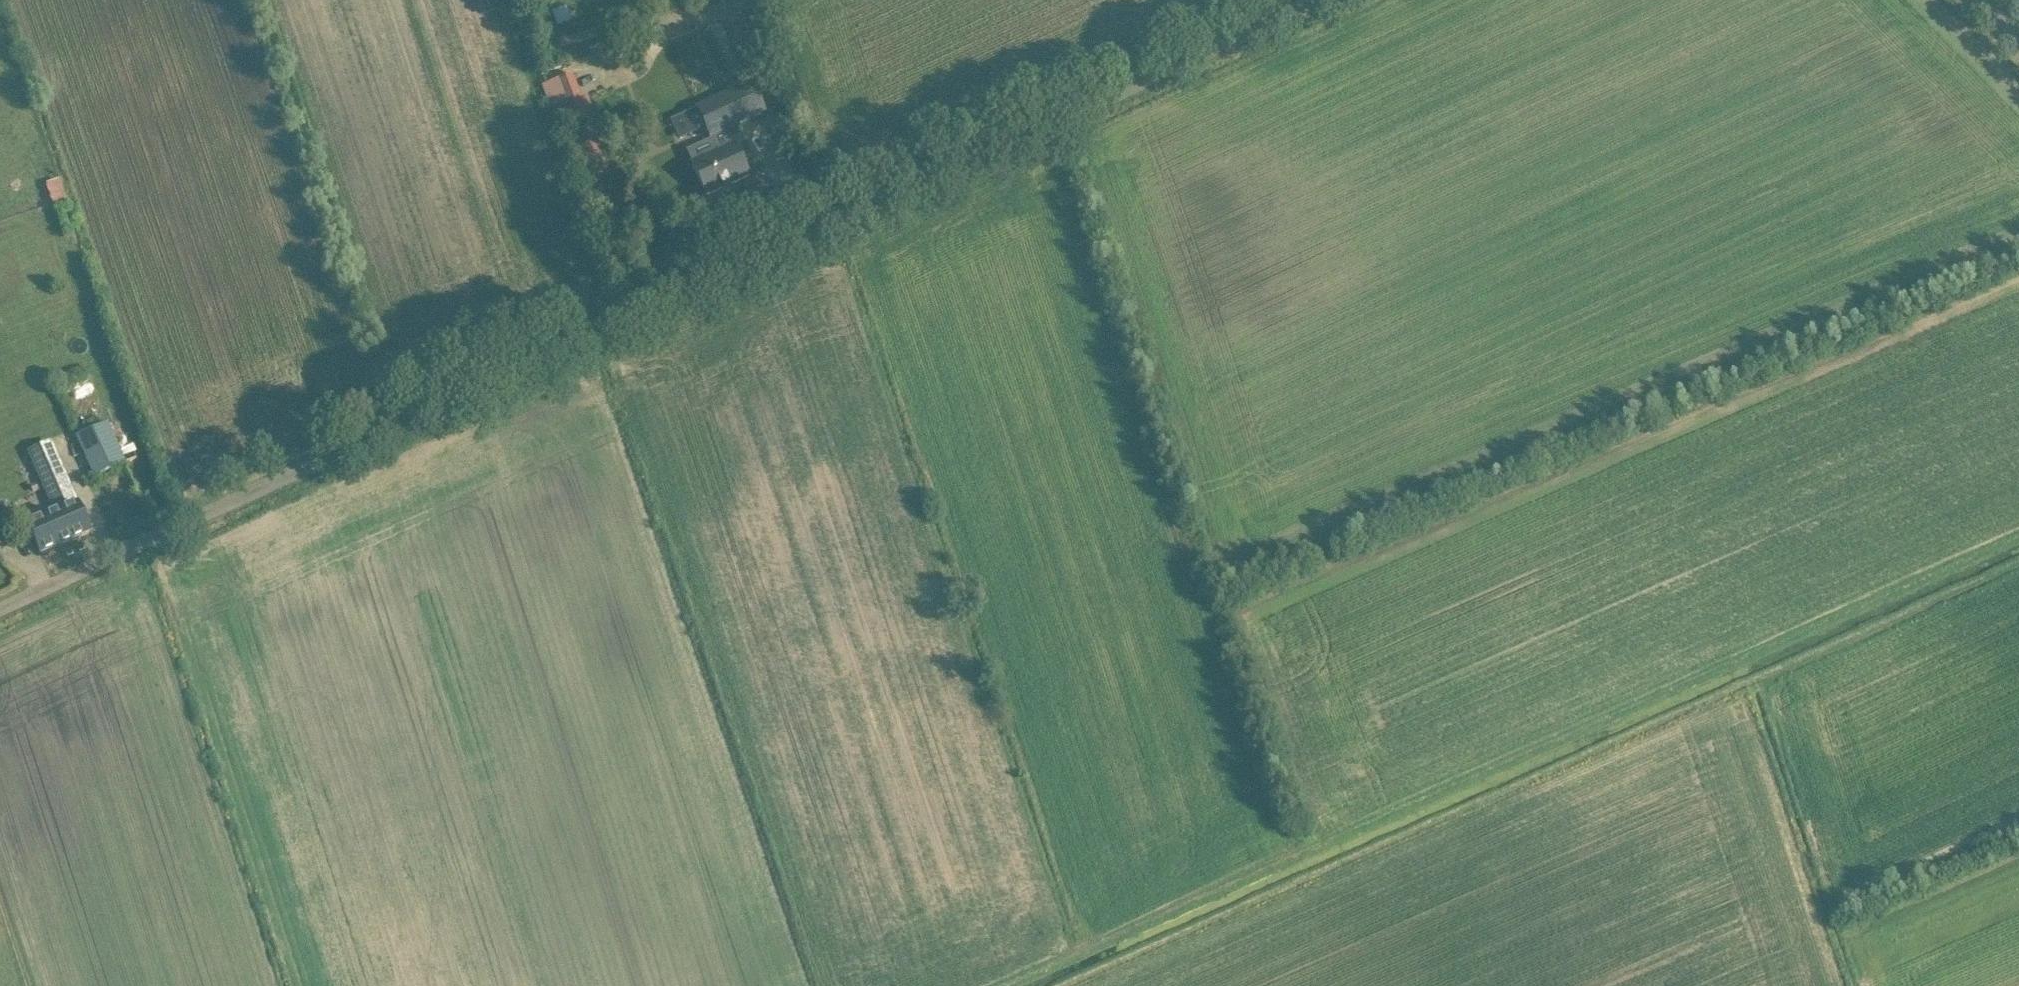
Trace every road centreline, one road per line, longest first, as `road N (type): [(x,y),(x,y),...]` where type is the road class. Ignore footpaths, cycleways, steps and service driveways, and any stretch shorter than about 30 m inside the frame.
road 1 (unclassified): [(0,608),(1310,0)]

